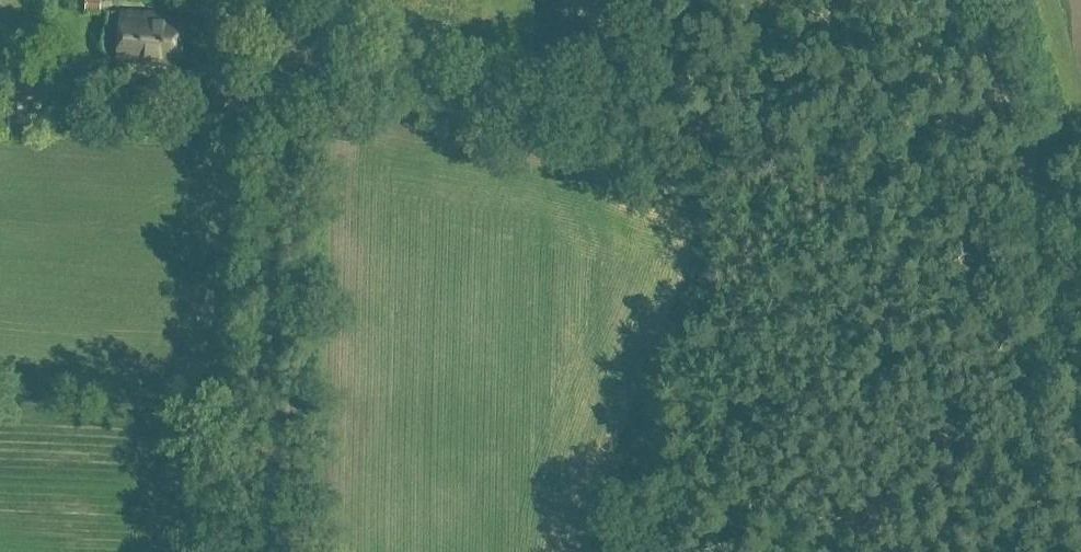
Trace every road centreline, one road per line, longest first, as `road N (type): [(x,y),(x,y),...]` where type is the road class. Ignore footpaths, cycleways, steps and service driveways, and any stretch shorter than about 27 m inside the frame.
road 1 (track): [(274,37),(470,66),(1019,179)]
road 2 (track): [(264,551),(274,37)]
road 3 (track): [(1080,397),(1045,215),(983,0)]

